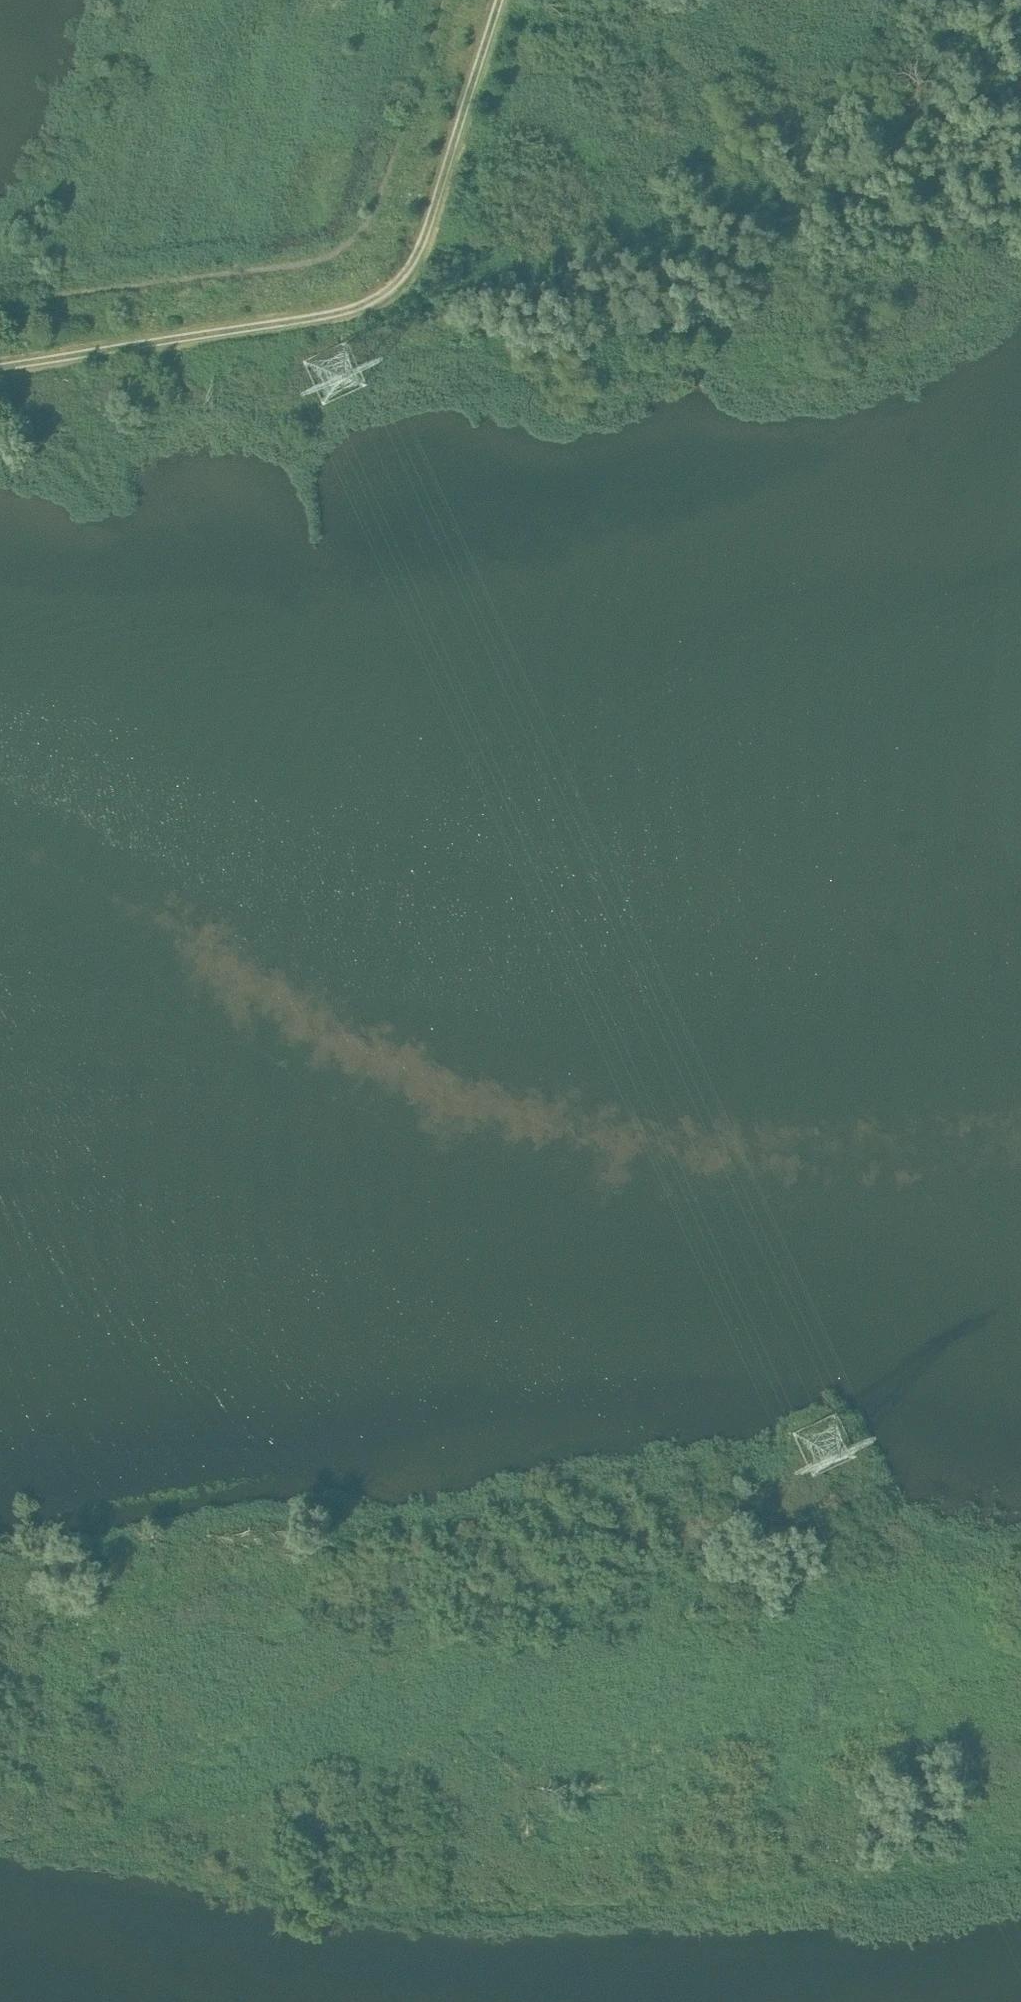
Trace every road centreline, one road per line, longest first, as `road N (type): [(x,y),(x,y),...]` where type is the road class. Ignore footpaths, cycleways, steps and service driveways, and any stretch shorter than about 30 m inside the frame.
road 1 (track): [(499,0),(417,258),(376,304),(0,366)]

